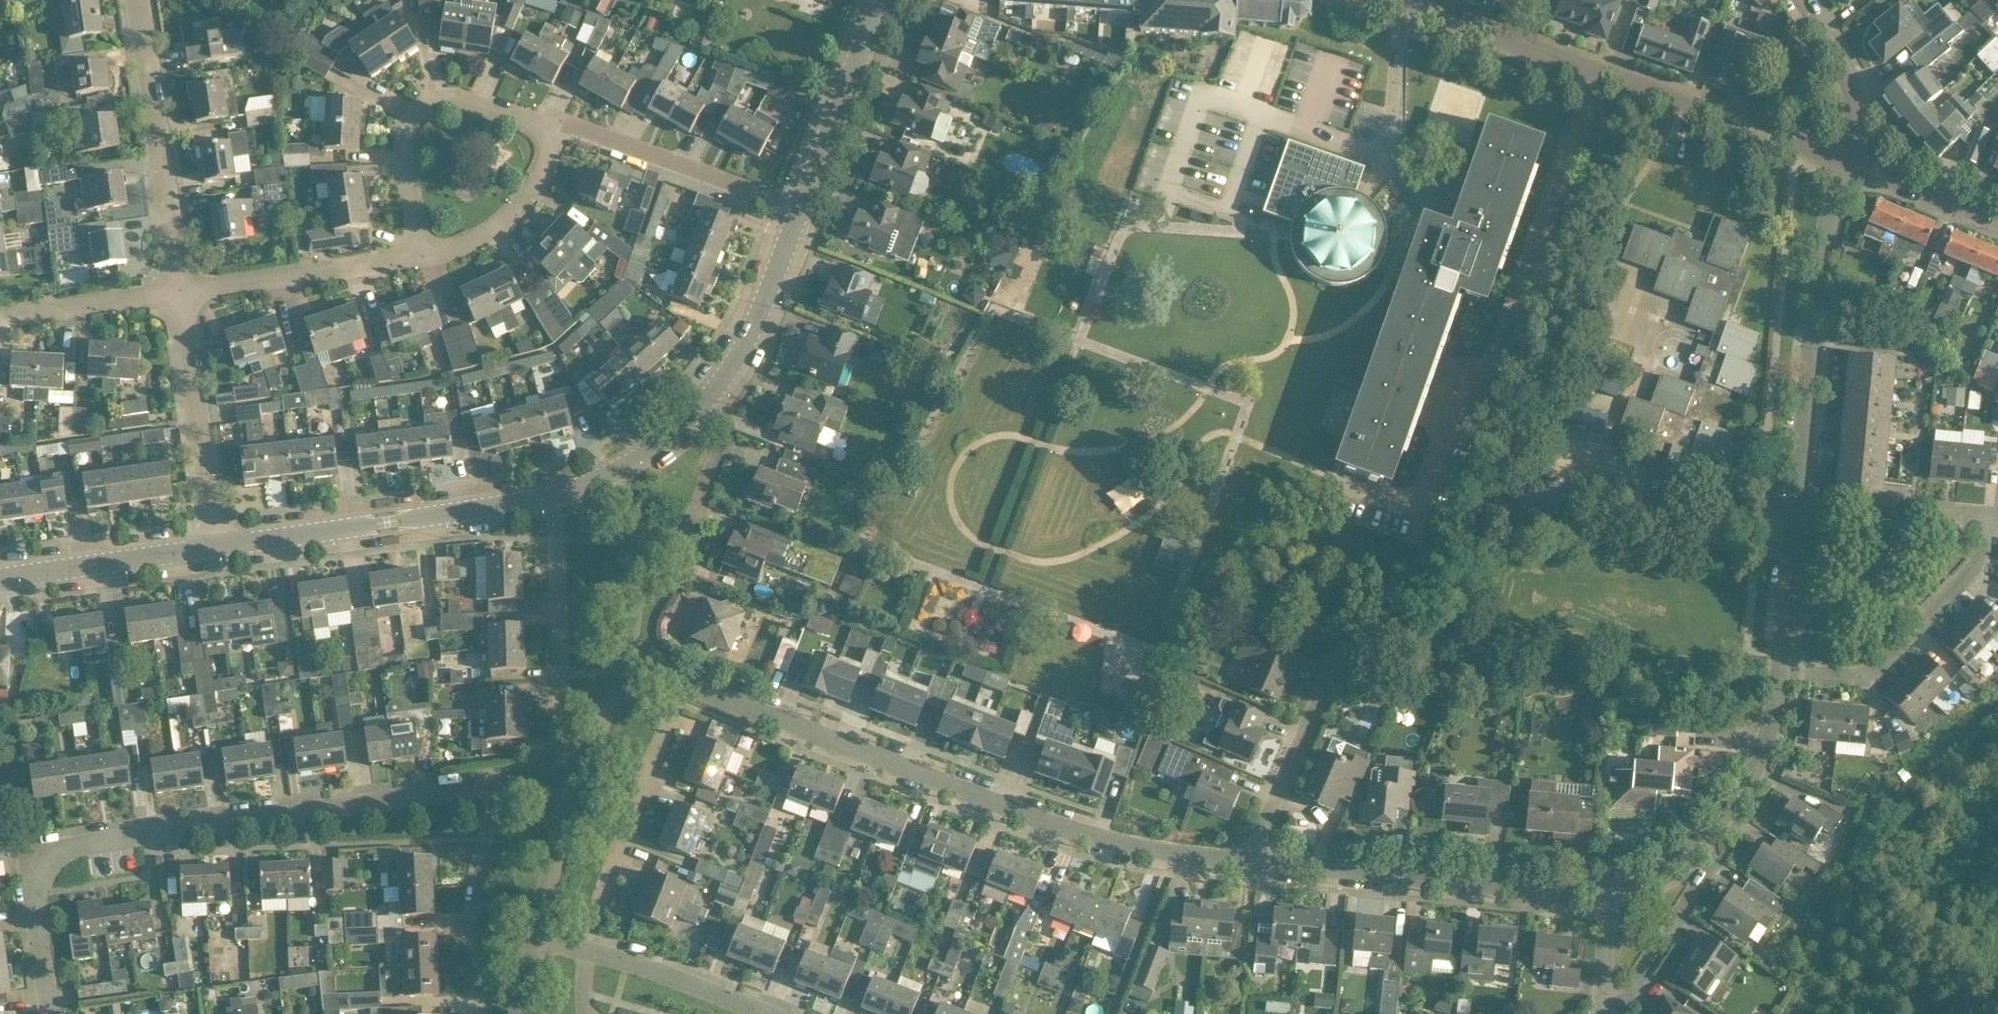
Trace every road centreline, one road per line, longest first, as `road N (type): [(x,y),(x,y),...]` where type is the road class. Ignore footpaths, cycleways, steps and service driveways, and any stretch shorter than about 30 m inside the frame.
road 1 (residential): [(47,1013),(29,877),(42,851),(497,788)]
road 2 (residential): [(682,685),(1072,833),(1248,864)]
road 3 (residential): [(1777,676),(1803,334),(1842,160)]
road 4 (residential): [(1842,160),(1420,0)]
road 5 (residential): [(1248,864),(1546,891),(1609,888)]
road 6 (residential): [(202,543),(551,494)]
road 7 (residential): [(1777,676),(1866,671),(1960,586),(1989,545),(1997,511)]
road 8 (residential): [(548,128),(454,97),(431,97),(406,111),(395,129),(396,253)]
road 9 (residential): [(171,290),(136,0)]
road 10 (residential): [(682,685),(586,953)]
road 11 (residential): [(551,494),(563,747),(588,760)]
road 12 (residential): [(804,207),(548,128)]
road 13 (residential): [(202,543),(171,290)]
road 14 (residential): [(171,290),(396,253)]
road 15 (residential): [(497,788),(473,903),(479,1013)]
road 16 (residential): [(804,207),(882,0)]
road 17 (residential): [(706,400),(749,339),(804,207)]
road 18 (residential): [(396,253),(460,244),(498,222),(529,182),(548,128)]
road 19 (residential): [(1248,864),(1325,668)]
road 20 (residential): [(632,551),(677,541),(695,519),(729,434),(726,419),(706,400)]
road 21 (residential): [(1603,999),(1632,993),(1711,867),(1707,837)]
road 22 (residential): [(0,583),(144,562),(202,543)]
road 23 (residential): [(1707,837),(1761,751),(1777,676)]
road 24 (residential): [(751,1013),(586,953)]
road 25 (residential): [(171,290),(0,308)]
road 26 (residential): [(1842,160),(1851,103),(1834,48),(1806,0)]
road 27 (residential): [(1997,213),(1842,160)]
road 28 (residential): [(535,938),(572,799)]
road 29 (residential): [(610,470),(663,441),(706,400)]

